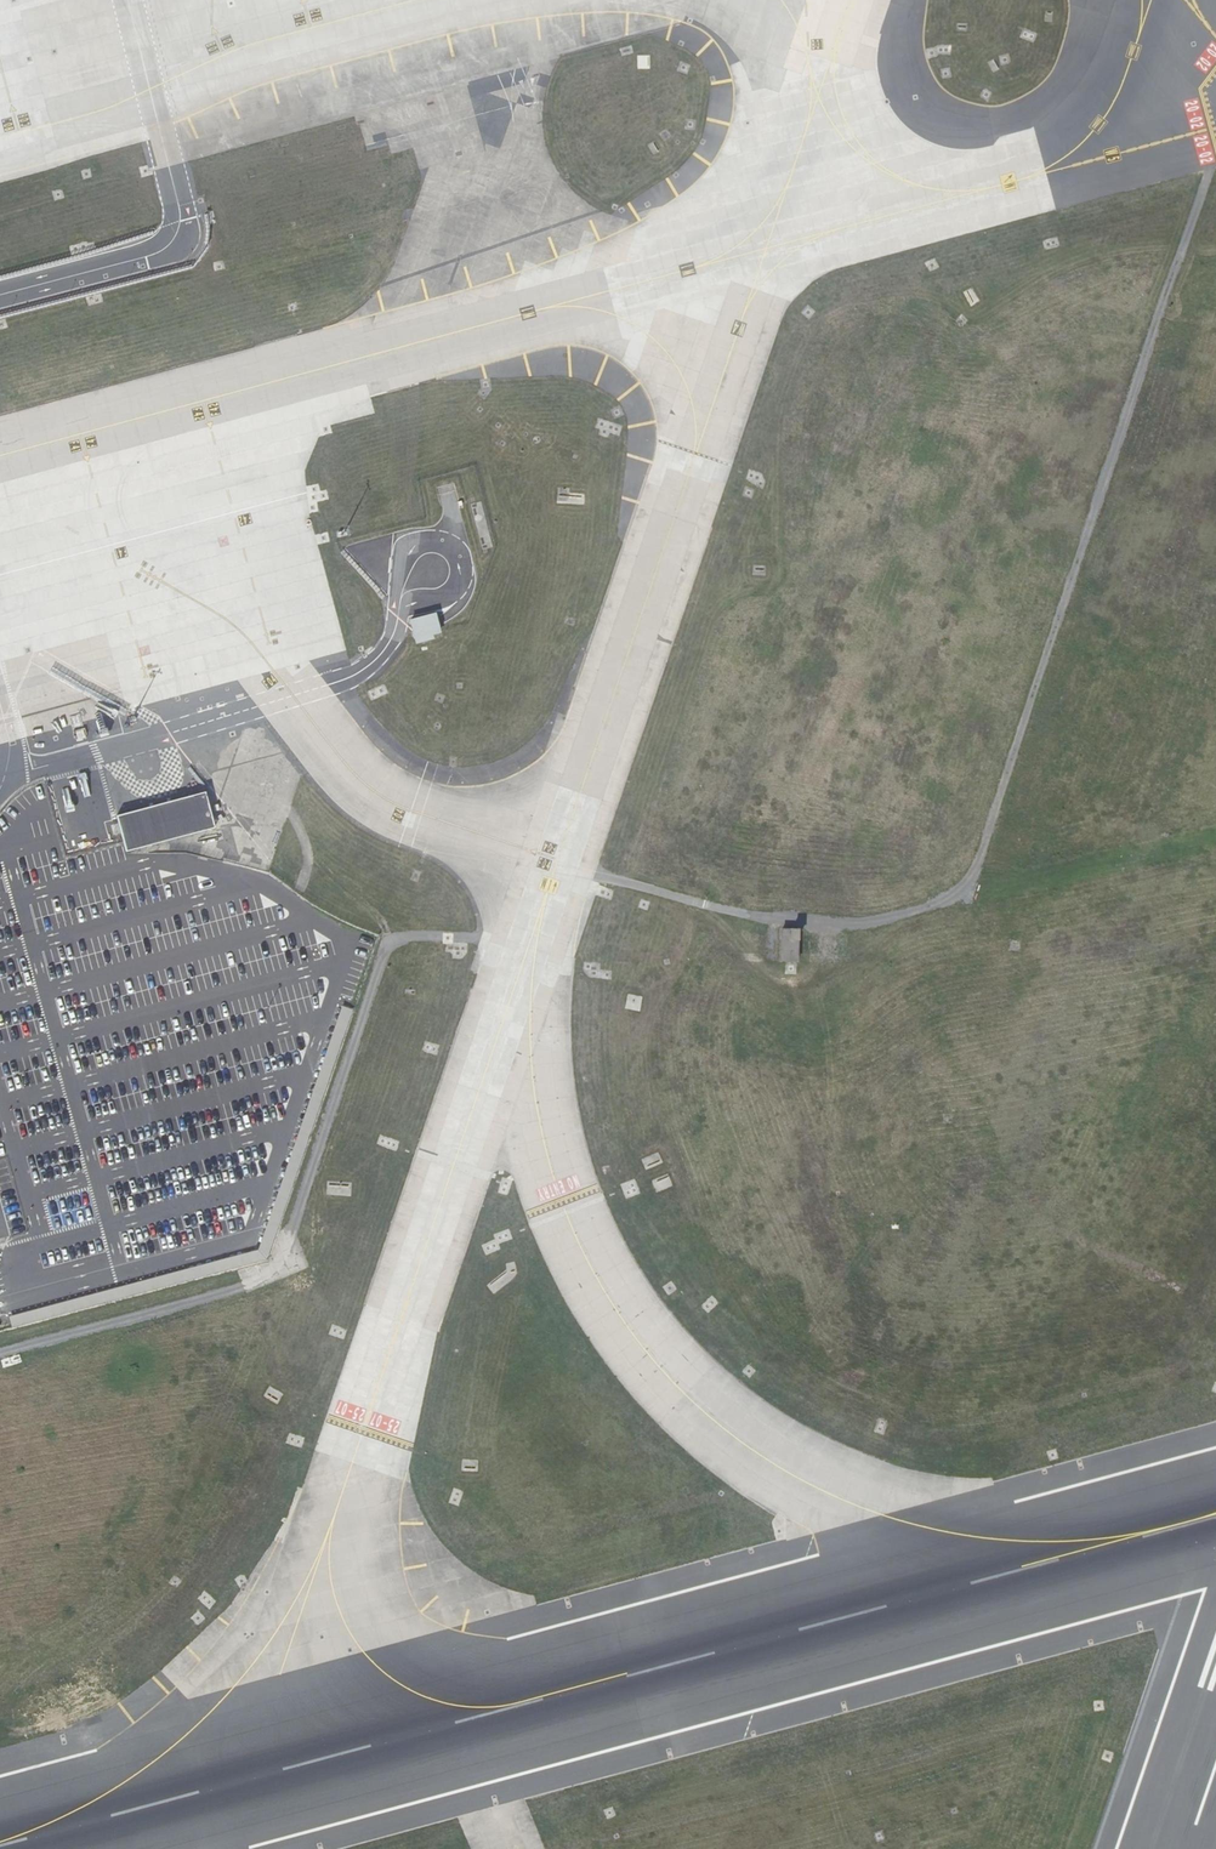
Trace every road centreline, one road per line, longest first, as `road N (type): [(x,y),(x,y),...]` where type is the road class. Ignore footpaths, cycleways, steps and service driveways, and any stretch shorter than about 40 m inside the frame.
road 1 (track): [(551,868),(765,917),(835,923),(881,921),(958,892),(984,843),(1210,171),(1196,133)]
road 2 (track): [(386,944),(285,1253),(272,1270),(0,1349)]

